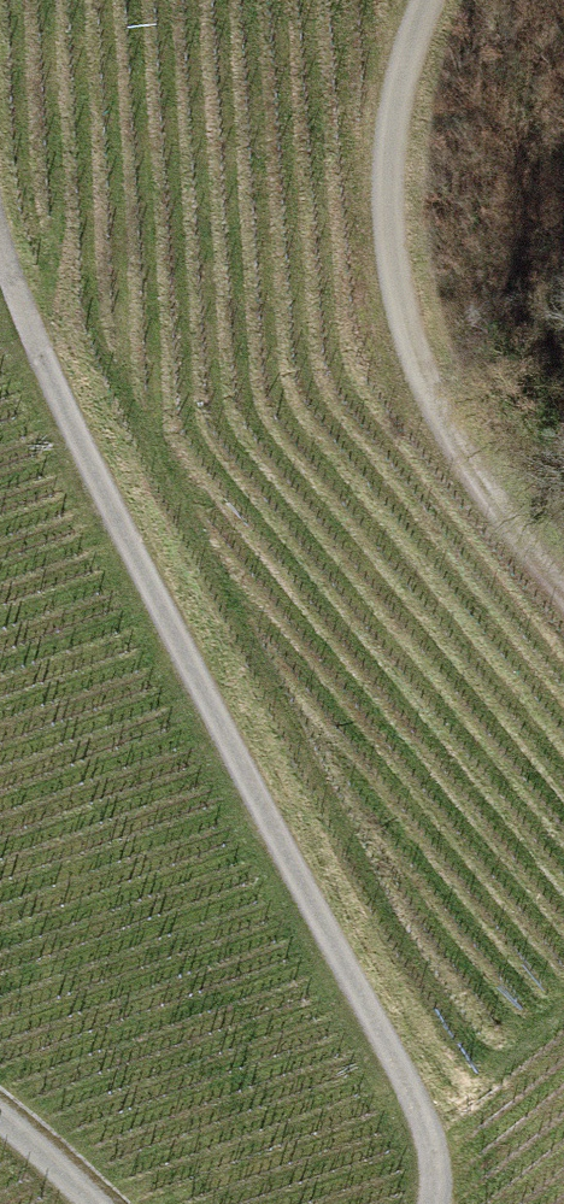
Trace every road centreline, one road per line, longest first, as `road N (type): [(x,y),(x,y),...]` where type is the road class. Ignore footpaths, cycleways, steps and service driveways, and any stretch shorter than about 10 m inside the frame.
road 1 (track): [(426,1203),(410,1105),(0,260)]
road 2 (track): [(428,0),(378,143),(386,281),(437,428),(563,590)]

